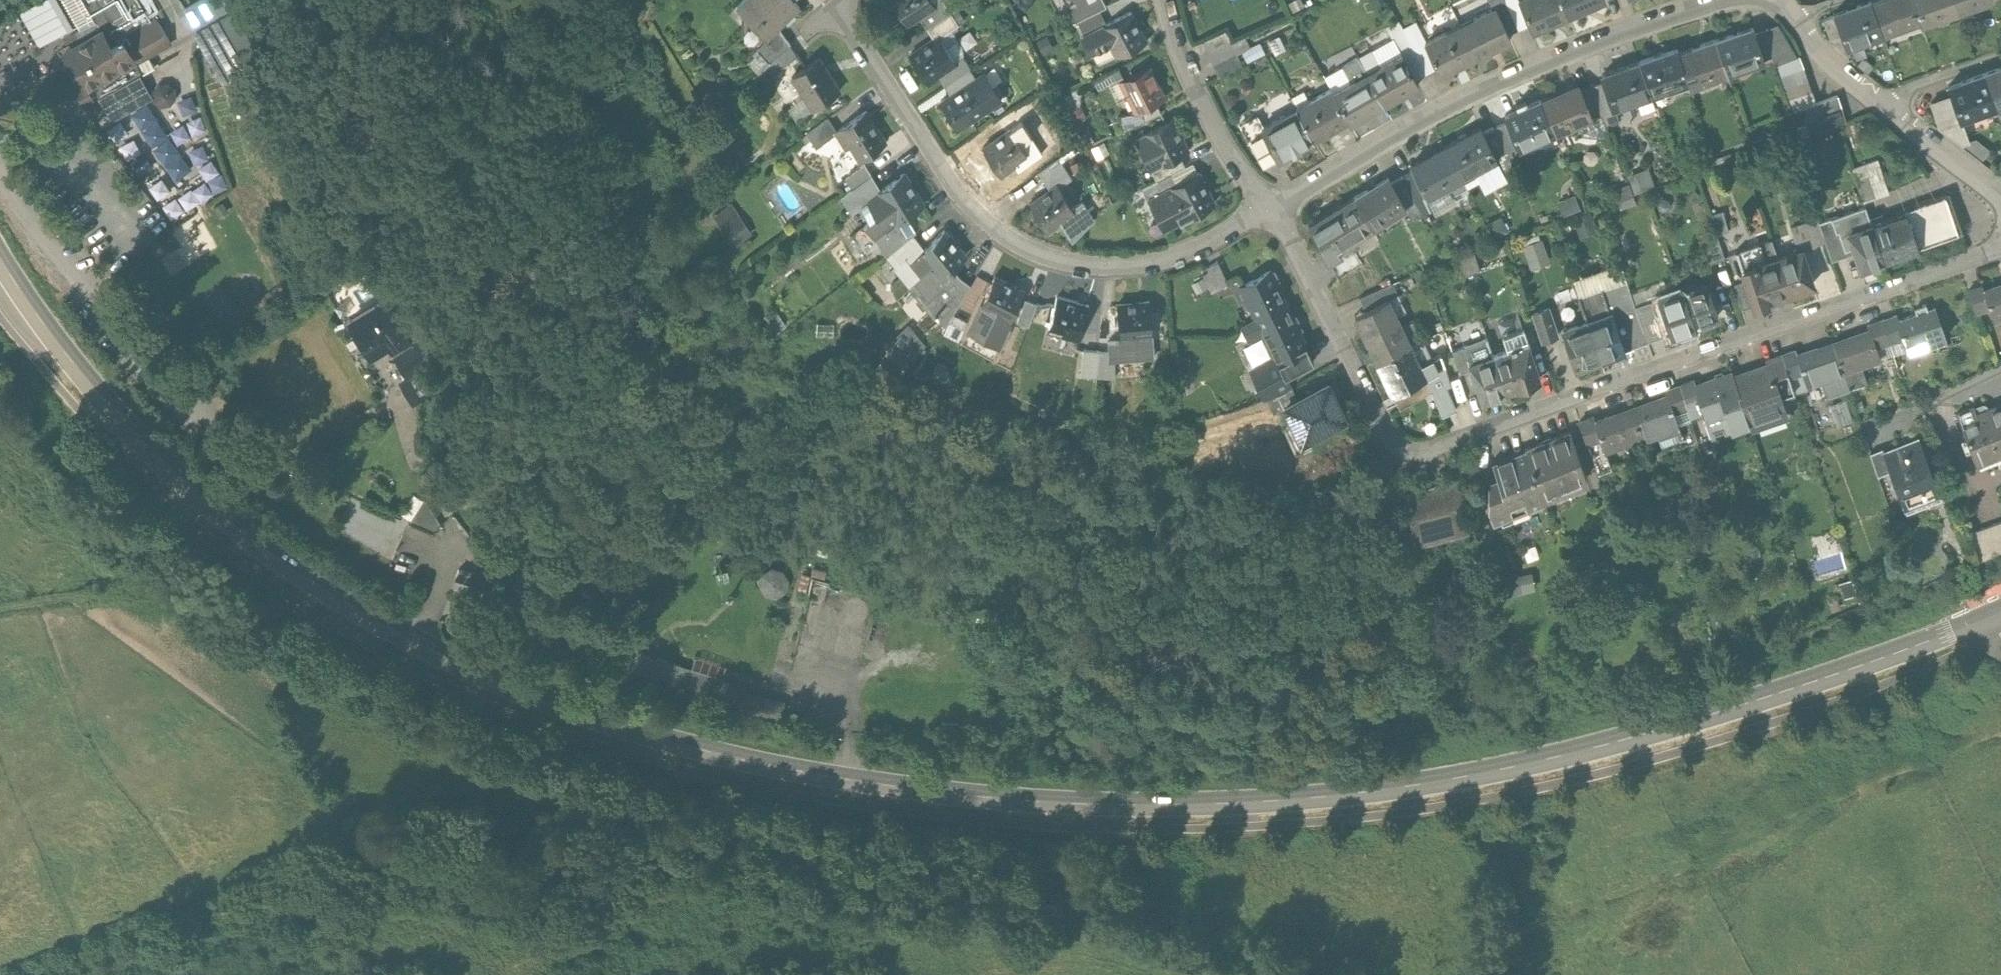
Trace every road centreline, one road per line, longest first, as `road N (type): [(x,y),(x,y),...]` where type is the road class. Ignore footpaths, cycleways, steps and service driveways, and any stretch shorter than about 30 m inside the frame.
road 1 (secondary): [(2000,615),(1753,710),(1600,754),(1311,809),(1078,817),(839,790)]
road 2 (secondary): [(839,790),(702,760),(594,725),(491,684),(369,621),(210,514),(81,384),(0,266)]
road 3 (residential): [(1262,200),(1378,421),(1400,430),(1514,405),(2000,235)]
road 4 (residential): [(1262,200),(1173,247),(1123,255),(1033,241),(1001,224),(945,165),(833,0)]
road 5 (residential): [(1685,0),(1522,60),(1262,200)]
road 6 (residential): [(1165,0),(1198,99),(1262,200)]
road 7 (residential): [(1883,102),(2000,194)]
road 8 (residential): [(1883,102),(2000,55)]

